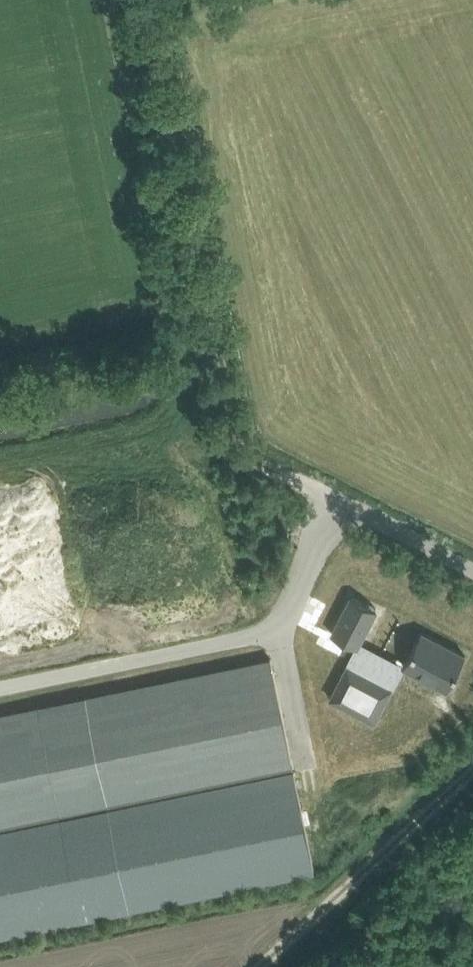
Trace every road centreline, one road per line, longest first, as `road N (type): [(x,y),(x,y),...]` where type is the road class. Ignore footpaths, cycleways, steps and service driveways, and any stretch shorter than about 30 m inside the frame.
road 1 (track): [(147,0),(244,455),(472,571)]

